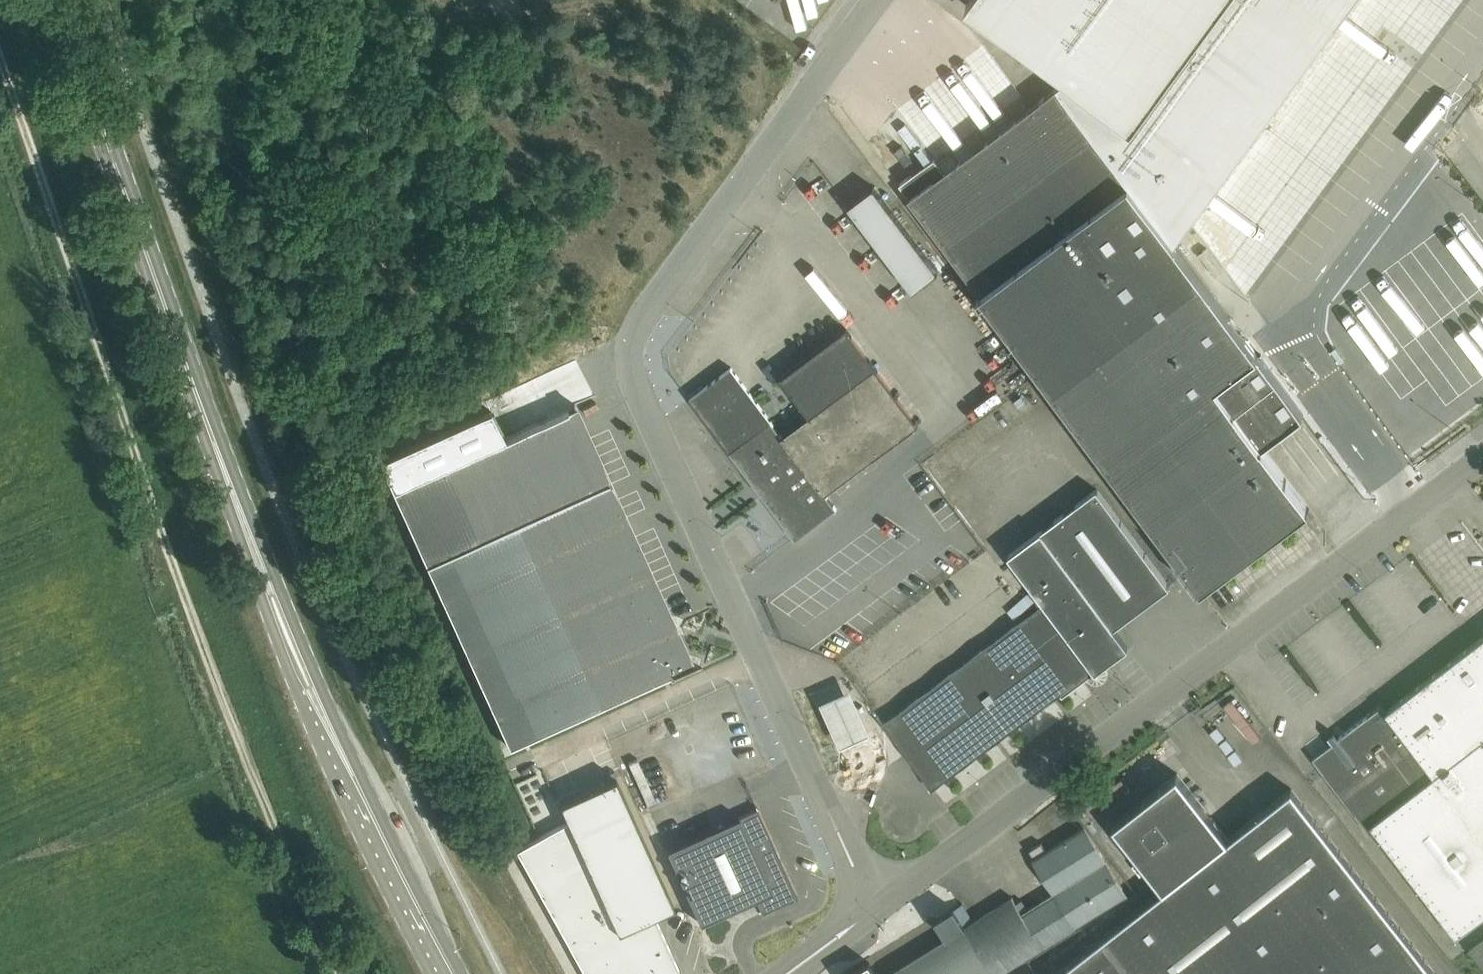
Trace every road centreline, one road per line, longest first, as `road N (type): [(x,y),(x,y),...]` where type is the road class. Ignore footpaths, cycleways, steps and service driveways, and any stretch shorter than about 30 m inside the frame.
road 1 (primary): [(444,973),(405,899),(236,490),(62,0)]
road 2 (unclassified): [(876,0),(630,332),(625,381),(869,906)]
road 3 (track): [(279,834),(0,39)]
road 4 (unclassified): [(869,906),(1482,453)]

